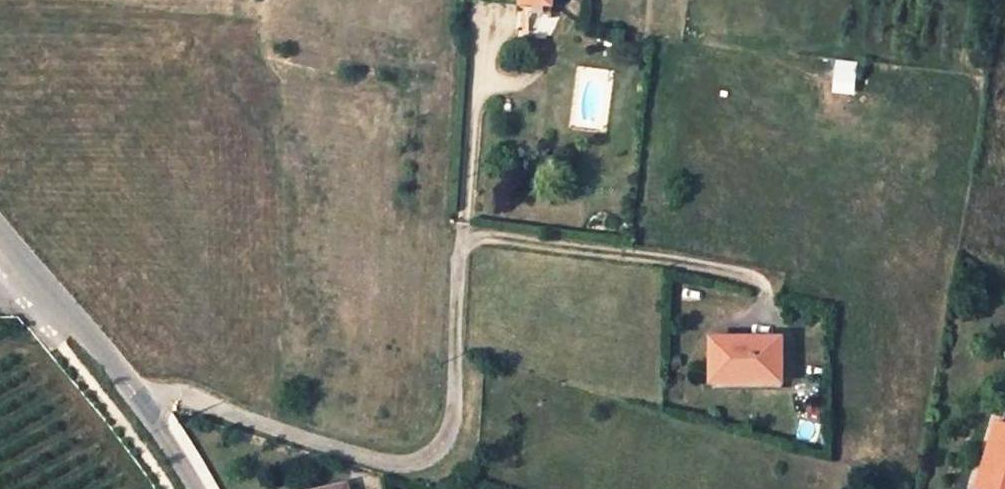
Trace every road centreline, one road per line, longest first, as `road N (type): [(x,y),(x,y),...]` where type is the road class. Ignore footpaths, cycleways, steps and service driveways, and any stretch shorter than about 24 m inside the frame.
road 1 (unclassified): [(0,235),(162,423),(198,488)]

